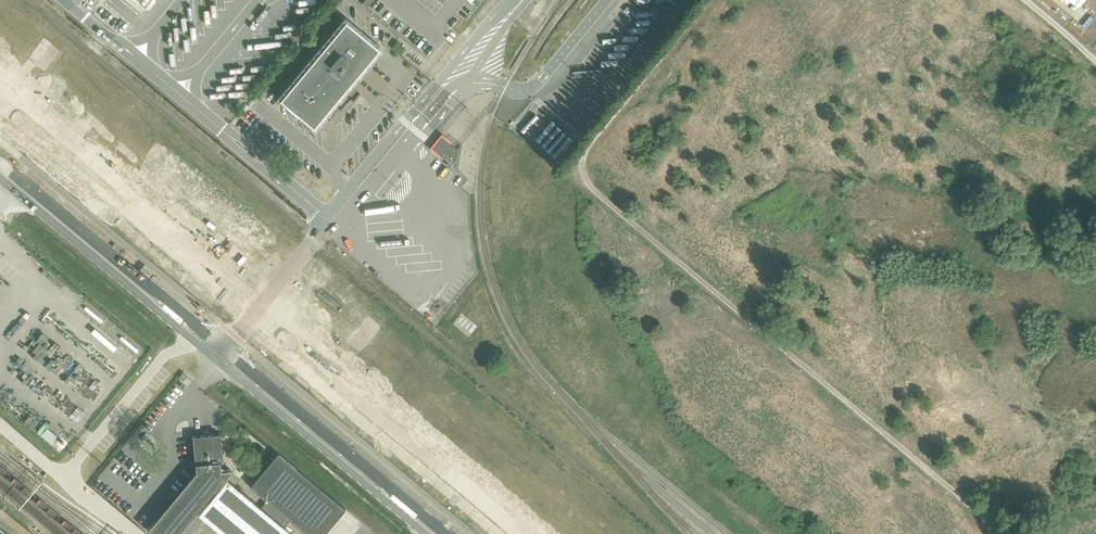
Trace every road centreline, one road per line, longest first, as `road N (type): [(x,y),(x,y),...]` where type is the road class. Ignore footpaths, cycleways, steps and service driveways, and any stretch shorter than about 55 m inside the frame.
road 1 (unclassified): [(442,533),(224,354)]
road 2 (unclassified): [(224,354),(231,370),(423,533)]
road 3 (unclassified): [(0,171),(122,274)]

